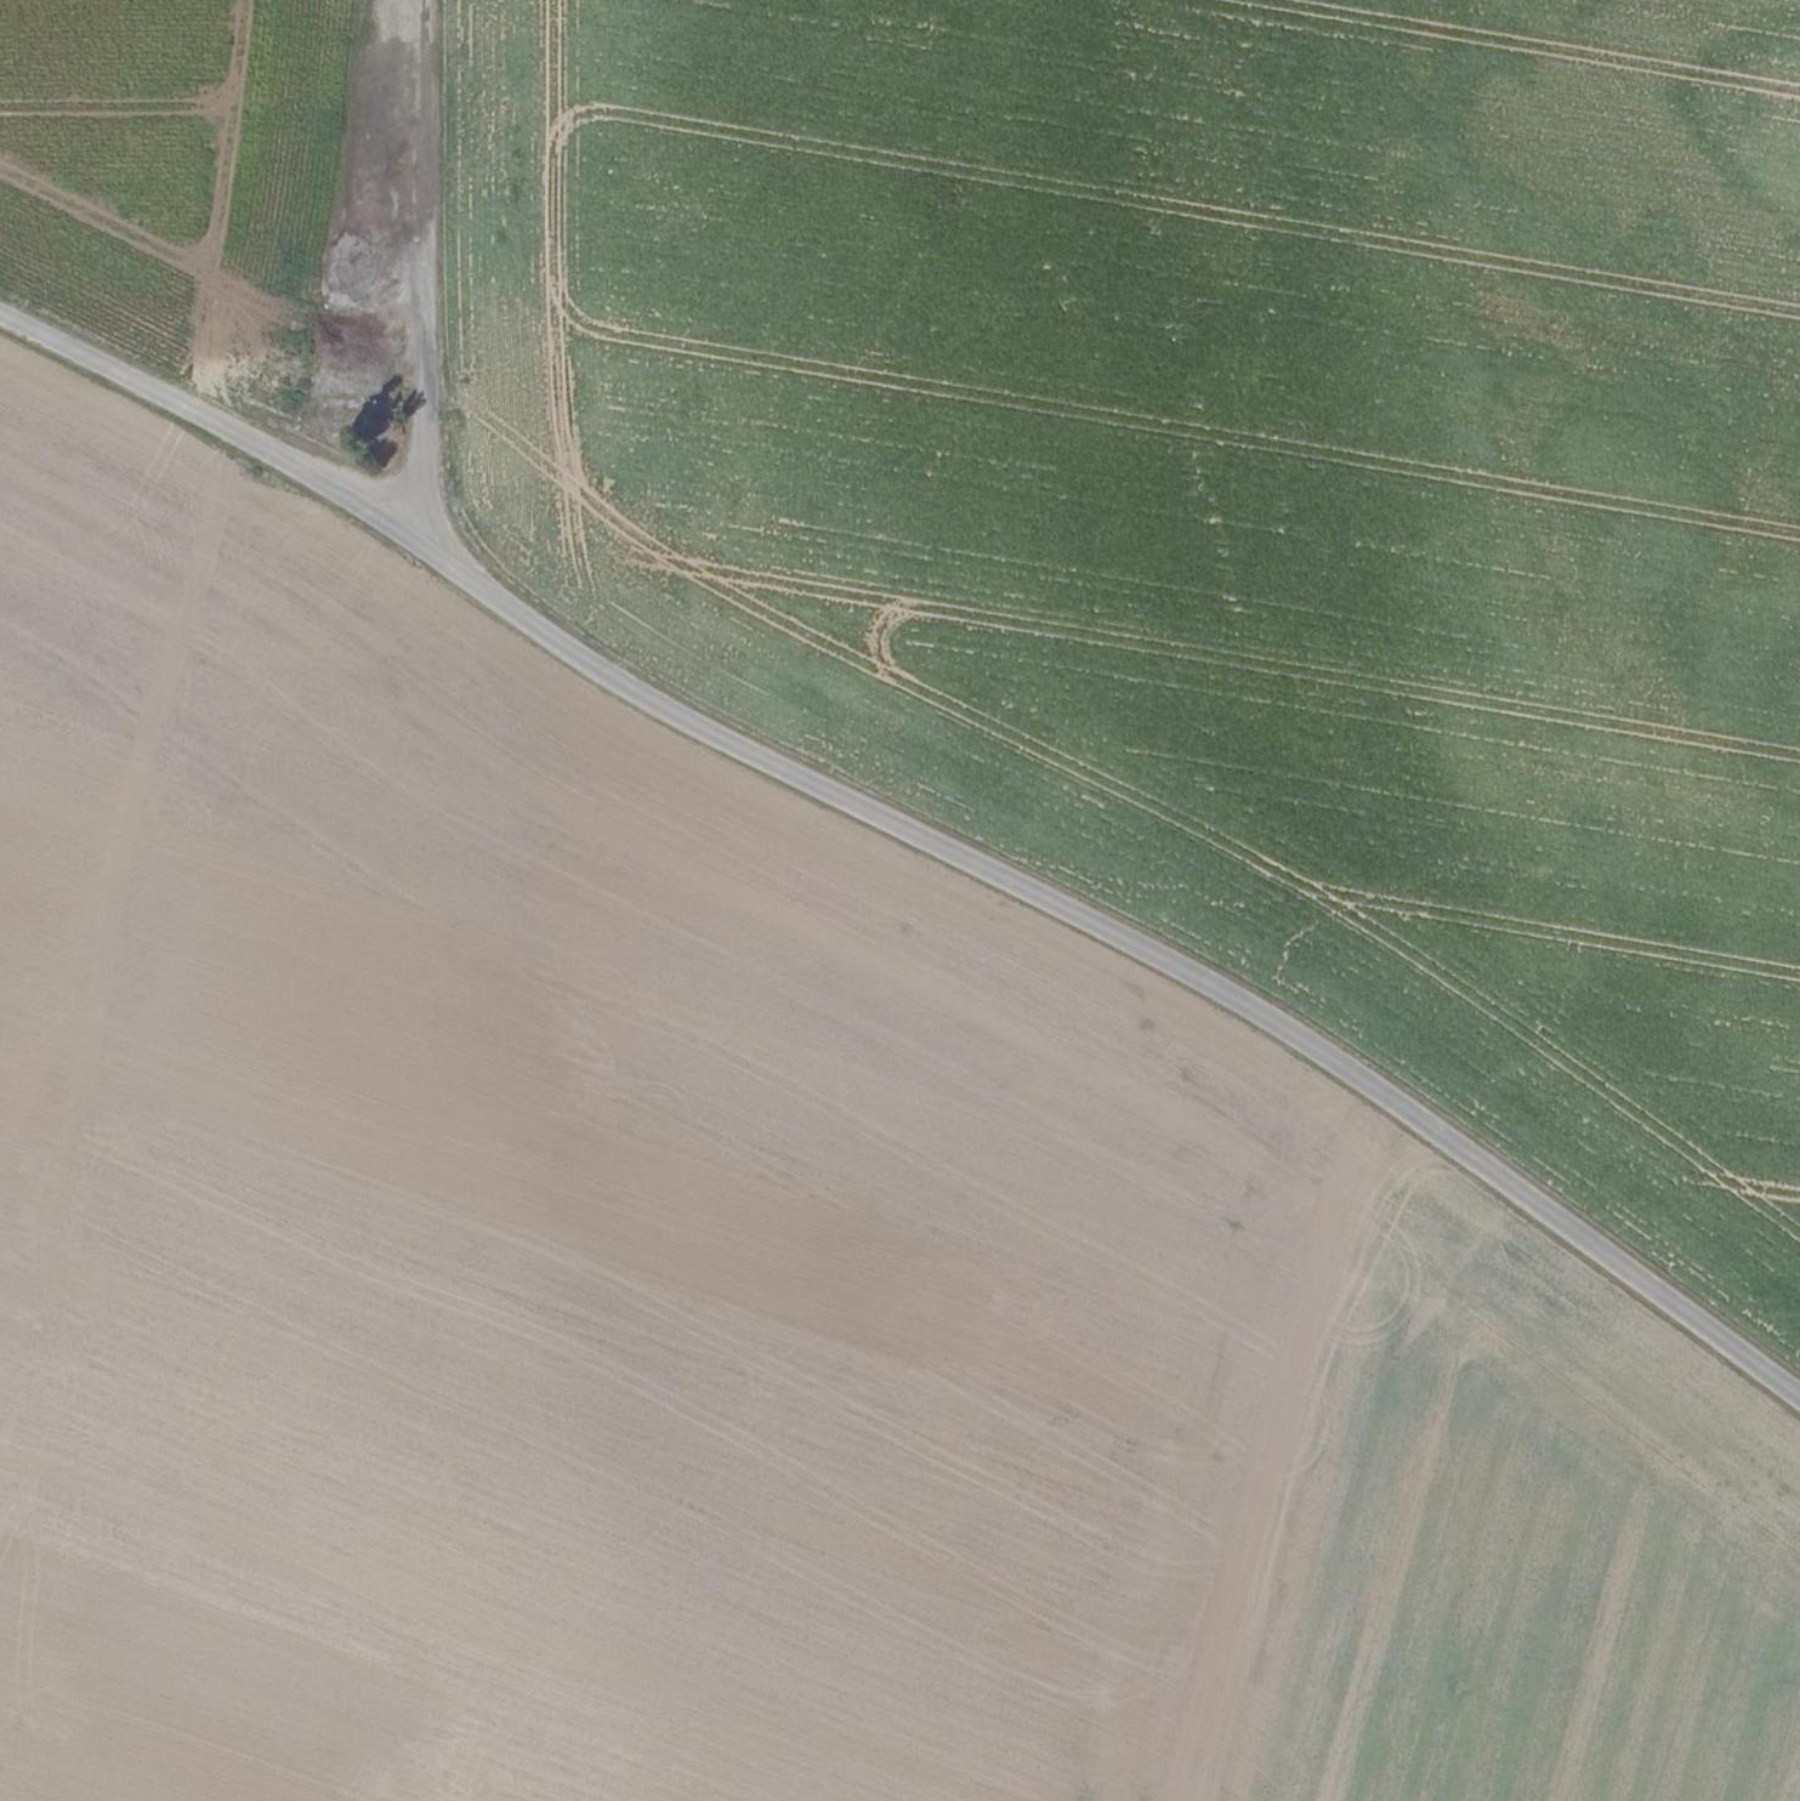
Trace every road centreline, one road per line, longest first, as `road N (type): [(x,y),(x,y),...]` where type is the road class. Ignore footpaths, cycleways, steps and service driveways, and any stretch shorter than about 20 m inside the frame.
road 1 (unclassified): [(0,315),(238,431),(419,535),(561,646),(701,727),(998,870),(1308,1040),(1799,1401)]
road 2 (track): [(419,535),(432,0)]

